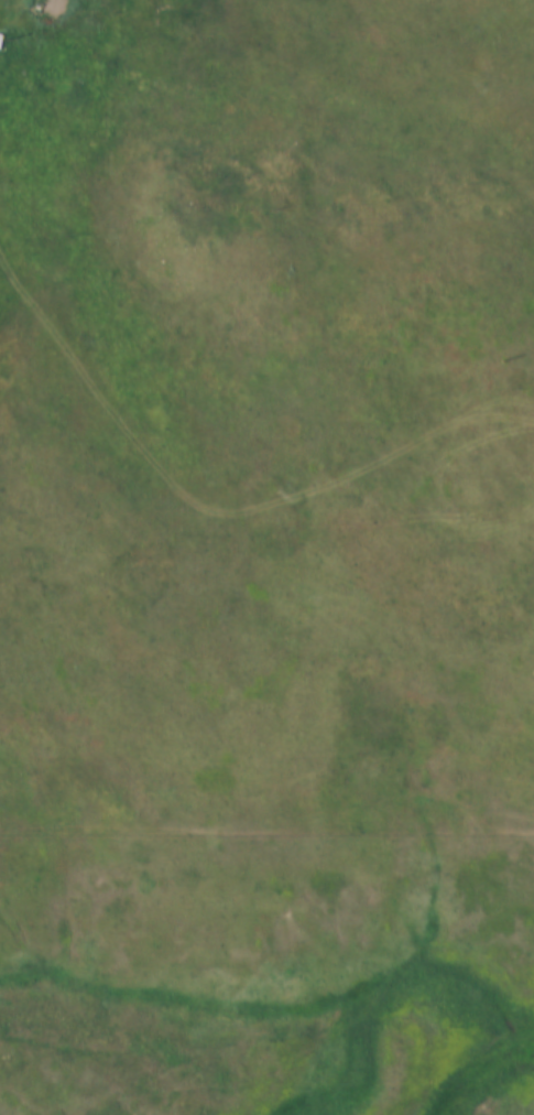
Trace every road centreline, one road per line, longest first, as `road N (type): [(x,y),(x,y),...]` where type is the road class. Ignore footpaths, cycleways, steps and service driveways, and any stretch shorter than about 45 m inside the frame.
road 1 (track): [(220,1114),(322,1037)]

